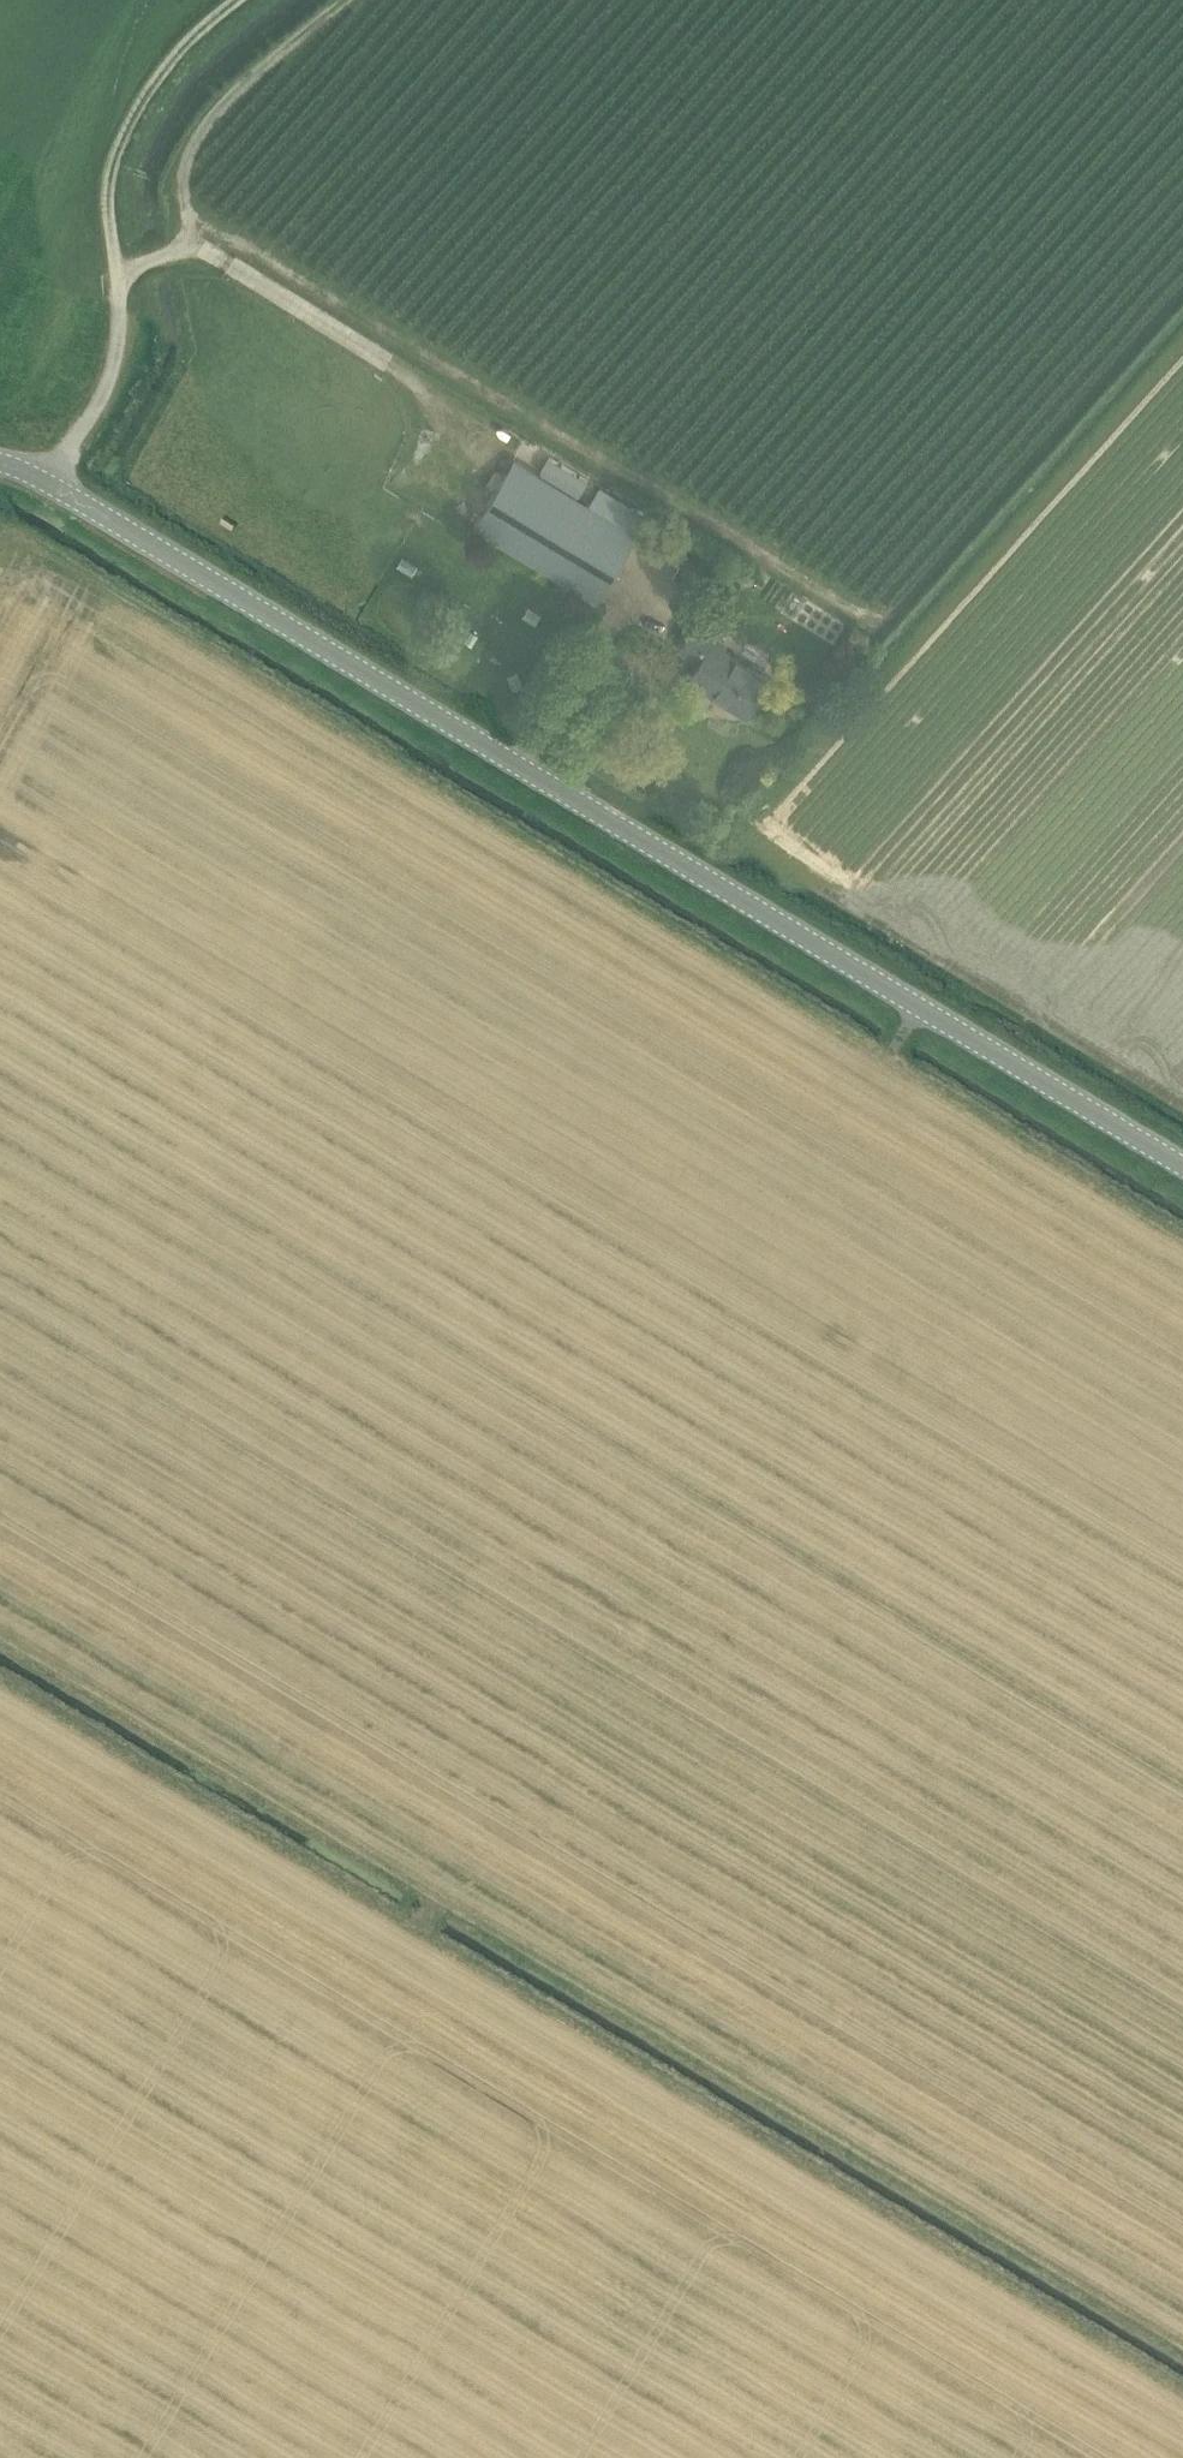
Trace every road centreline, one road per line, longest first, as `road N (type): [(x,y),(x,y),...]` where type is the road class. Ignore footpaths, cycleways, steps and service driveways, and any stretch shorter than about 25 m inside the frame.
road 1 (tertiary): [(1182,1166),(43,482)]
road 2 (unclassified): [(43,482),(110,380),(117,277),(107,187),(120,138),(185,48),(244,0)]
road 3 (track): [(117,277),(189,244),(494,434)]
road 4 (track): [(189,244),(182,183),(191,144),(219,105),(349,0)]

